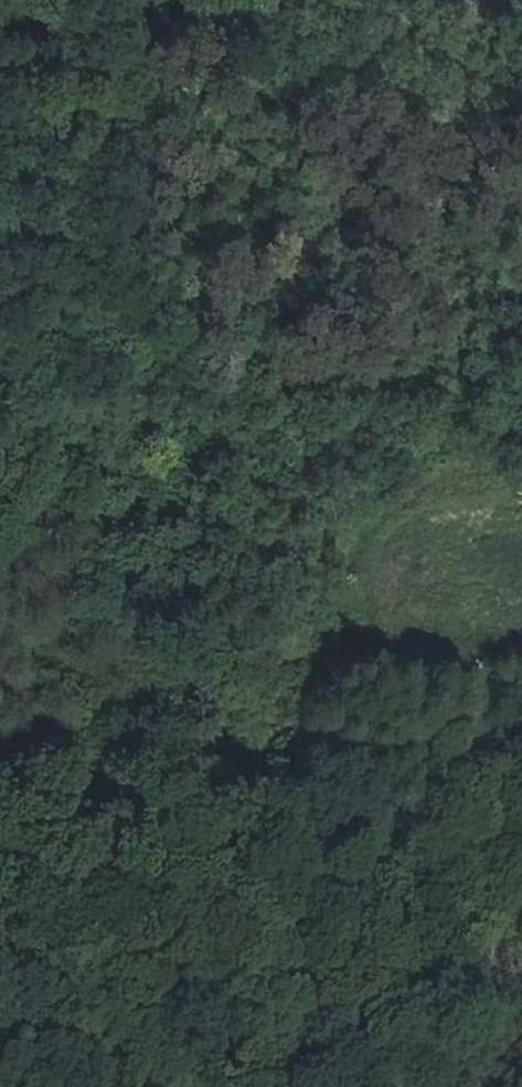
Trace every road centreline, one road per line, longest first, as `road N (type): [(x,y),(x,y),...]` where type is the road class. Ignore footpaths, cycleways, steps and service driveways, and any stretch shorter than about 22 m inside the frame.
road 1 (track): [(0,838),(24,853),(123,845),(256,809),(521,853)]

